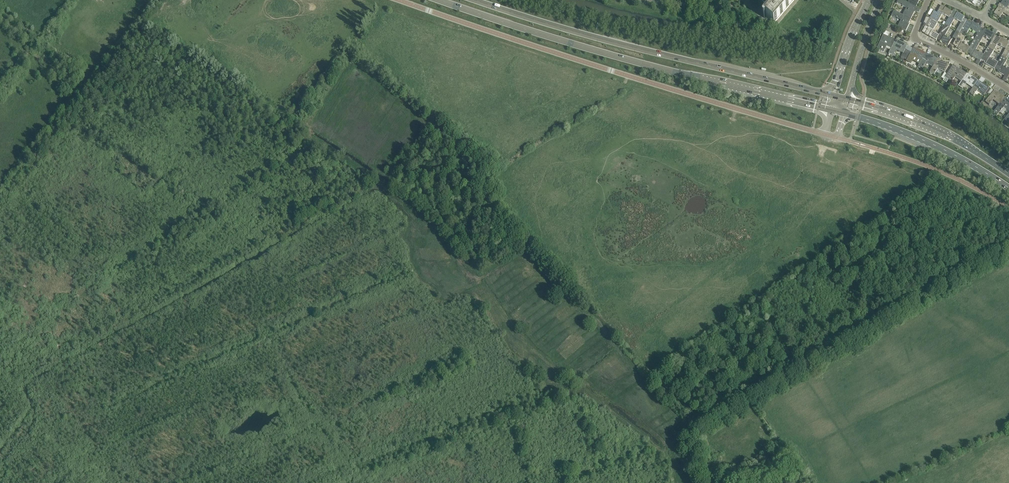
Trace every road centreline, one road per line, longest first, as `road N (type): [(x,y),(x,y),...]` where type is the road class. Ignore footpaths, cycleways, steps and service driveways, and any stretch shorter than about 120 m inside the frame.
road 1 (unclassified): [(398,0),(823,134)]
road 2 (primary): [(440,0),(583,47),(830,109)]
road 3 (primary): [(833,95),(475,0)]
road 4 (track): [(753,404),(1008,248)]
road 5 (primary): [(845,114),(917,137),(1008,188)]
road 6 (primary): [(1008,174),(932,128),(849,99)]
road 7 (residential): [(1008,90),(918,41),(928,0)]
road 8 (unclassified): [(1008,207),(889,153)]

